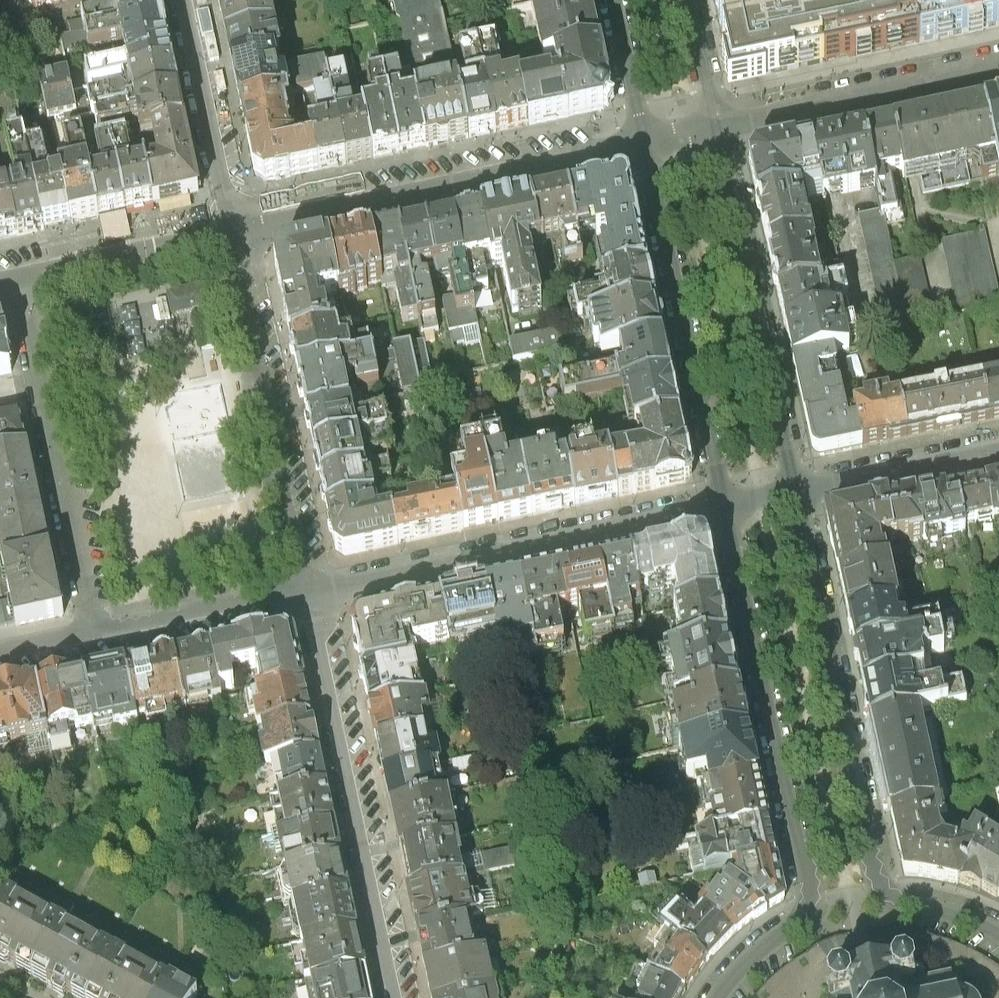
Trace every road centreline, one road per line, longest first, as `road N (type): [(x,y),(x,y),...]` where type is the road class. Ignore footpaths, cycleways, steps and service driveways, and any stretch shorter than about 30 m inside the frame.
road 1 (tertiary): [(724,507),(811,889),(802,918),(718,997)]
road 2 (tertiary): [(998,930),(906,900),(875,875),(795,493)]
road 3 (residential): [(724,507),(311,586)]
road 4 (residential): [(396,997),(311,586)]
road 5 (residential): [(242,233),(645,143)]
road 6 (tertiary): [(645,143),(724,507)]
road 7 (tertiary): [(716,129),(795,493)]
road 8 (residential): [(311,586),(242,233)]
road 9 (residential): [(18,282),(94,632)]
road 10 (residential): [(716,129),(998,68)]
road 11 (residential): [(242,233),(184,0)]
road 12 (residential): [(18,282),(242,233)]
road 13 (residential): [(311,586),(94,632)]
road 14 (residential): [(998,450),(795,493)]
road 15 (tertiary): [(615,0),(645,143)]
road 16 (tertiary): [(688,0),(716,129)]

